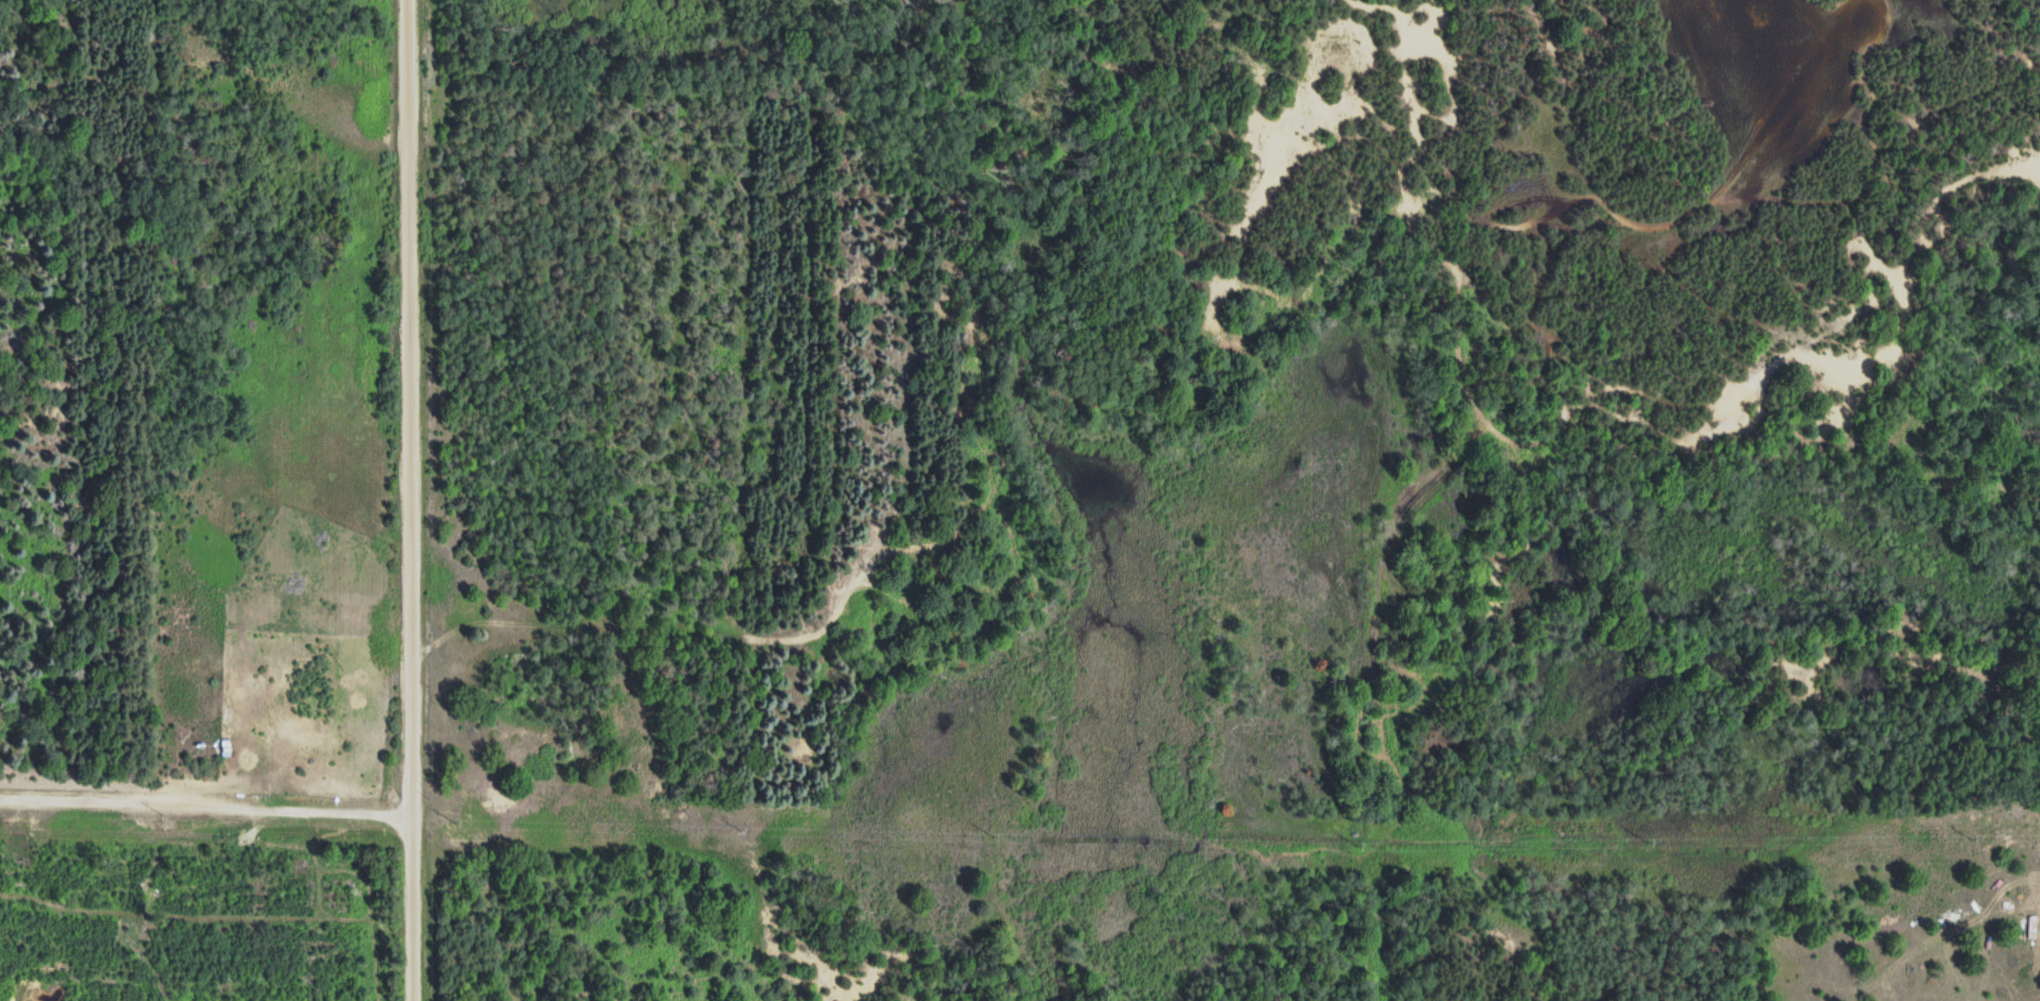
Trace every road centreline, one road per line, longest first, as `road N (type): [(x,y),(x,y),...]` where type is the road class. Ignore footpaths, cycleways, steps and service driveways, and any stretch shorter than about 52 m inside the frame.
road 1 (residential): [(393,1000),(391,0)]

